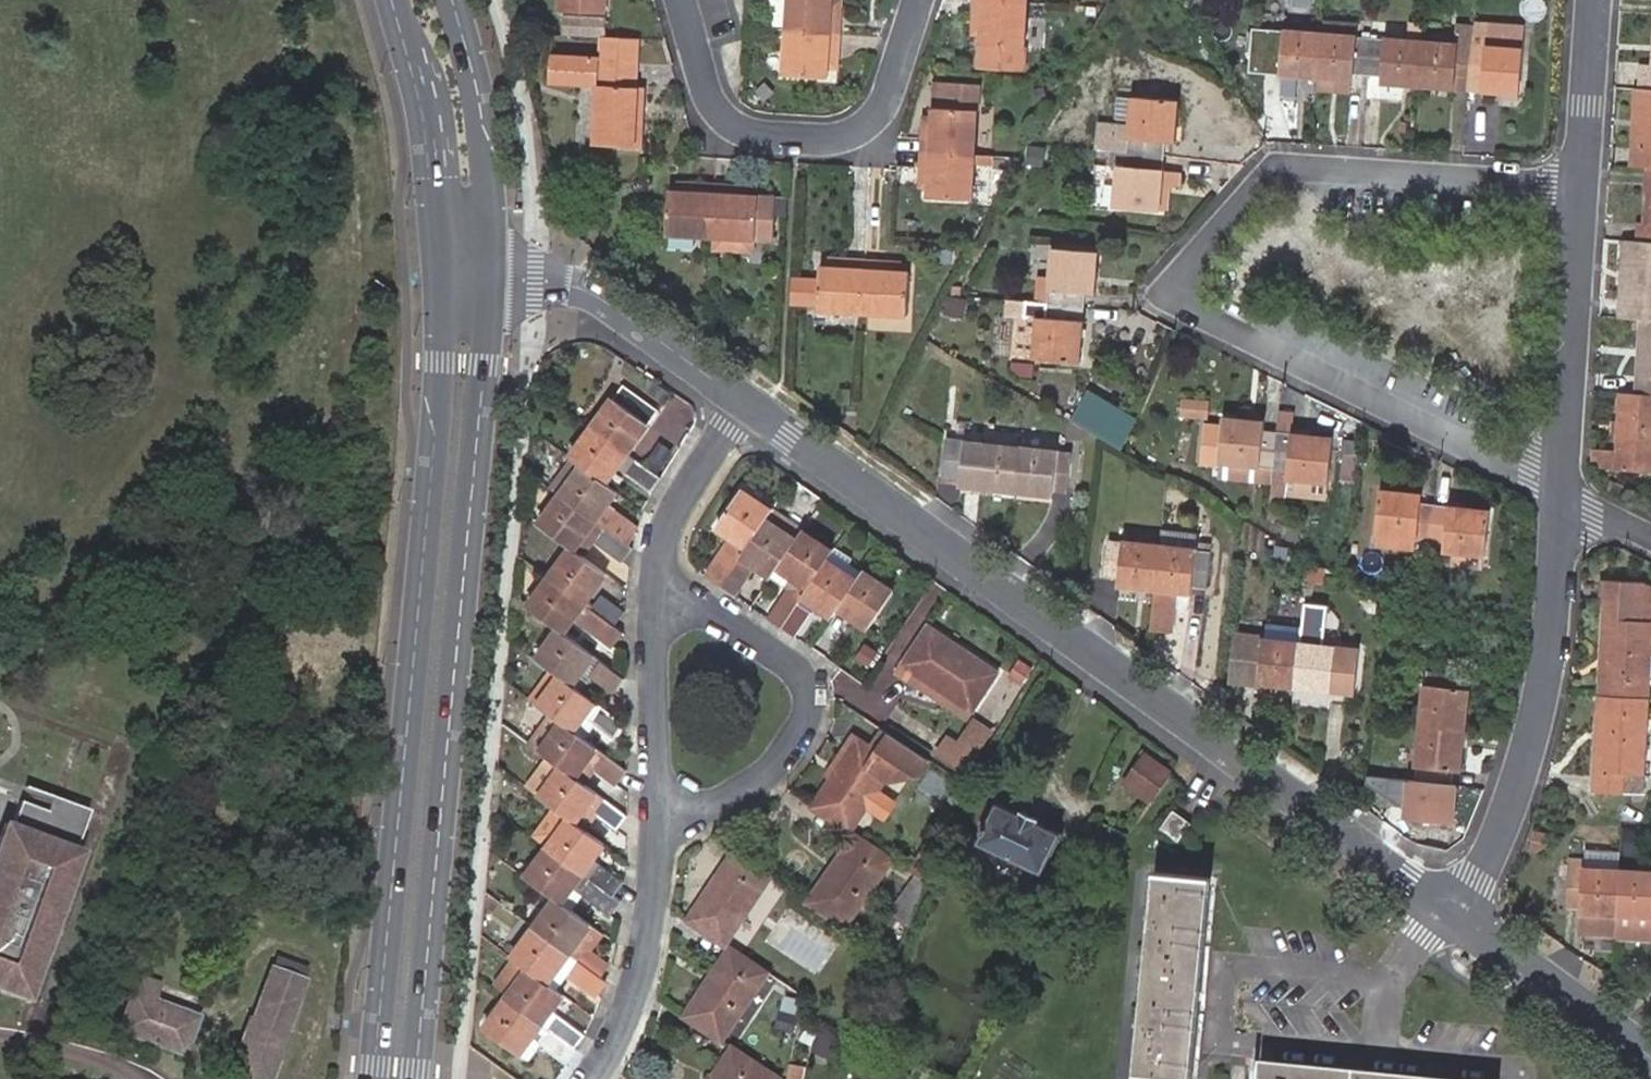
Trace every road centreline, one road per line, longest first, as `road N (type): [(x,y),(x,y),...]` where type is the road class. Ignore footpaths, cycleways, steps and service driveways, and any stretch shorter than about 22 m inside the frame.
road 1 (residential): [(1585,186),(1285,163),(1172,292),(1565,492)]
road 2 (residential): [(742,400),(1445,902)]
road 3 (tertiary): [(468,267),(440,361),(374,1078)]
road 4 (tertiary): [(414,1078),(484,365),(468,267)]
road 5 (residential): [(1445,902),(1489,856),(1552,677),(1565,492)]
road 6 (residential): [(686,0),(714,101),(737,122),(767,133),(840,138),(862,126),(891,90),(921,0)]
road 7 (residential): [(657,592),(705,607),(799,668),(810,722),(761,784),(735,800),(657,814)]
road 8 (residential): [(468,267),(533,270),(585,289),(742,400)]
road 9 (residential): [(1565,492),(1585,186)]
road 10 (tertiary): [(392,0),(432,168),(468,267)]
road 11 (residential): [(657,814),(649,934),(635,993),(590,1078)]
road 12 (tertiary): [(468,267),(486,177),(476,91),(451,0)]
road 13 (residential): [(1445,902),(1634,1043)]
road 14 (residential): [(657,592),(657,814)]
road 15 (residential): [(742,400),(663,541),(657,592)]
road 16 (residential): [(1585,186),(1597,0)]

